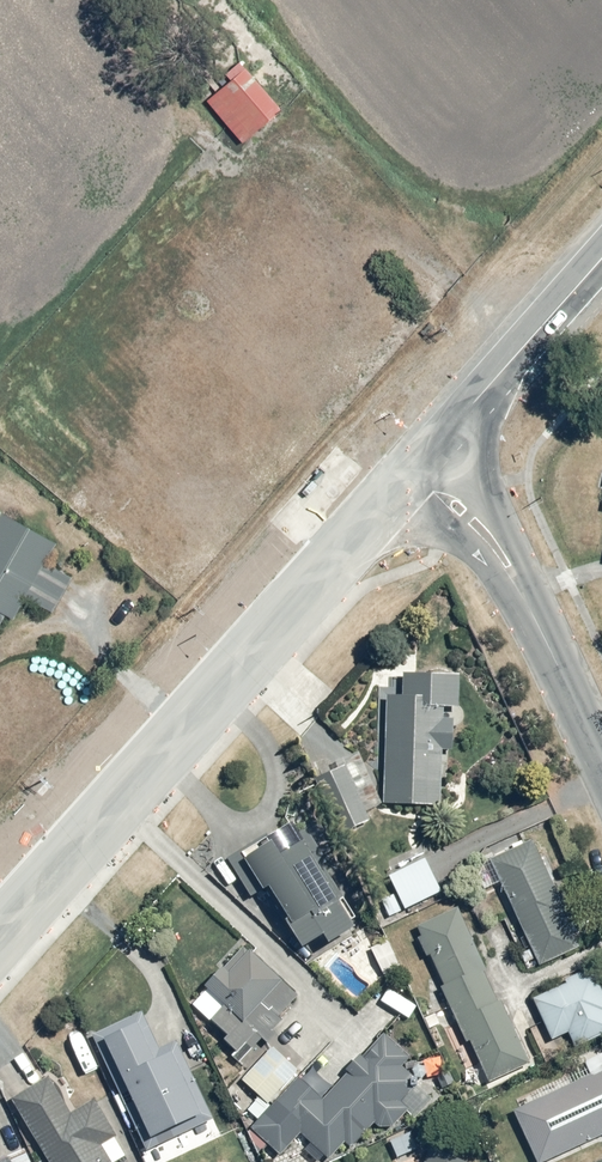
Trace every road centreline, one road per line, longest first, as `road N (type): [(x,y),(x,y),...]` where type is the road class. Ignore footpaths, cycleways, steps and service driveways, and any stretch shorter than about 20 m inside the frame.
road 1 (secondary): [(413,469),(0,935)]
road 2 (tertiary): [(413,469),(495,544),(601,756)]
road 3 (secondary): [(601,257),(413,469)]

